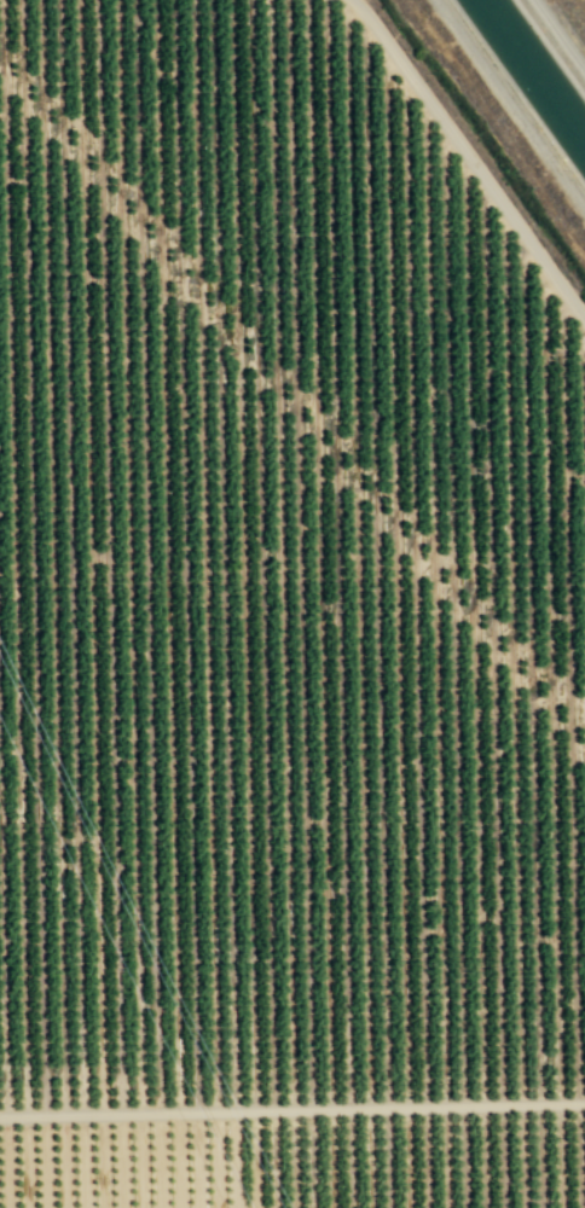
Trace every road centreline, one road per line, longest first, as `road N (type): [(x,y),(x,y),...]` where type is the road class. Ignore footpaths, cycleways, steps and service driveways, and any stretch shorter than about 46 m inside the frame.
road 1 (track): [(584,1103),(0,1115)]

